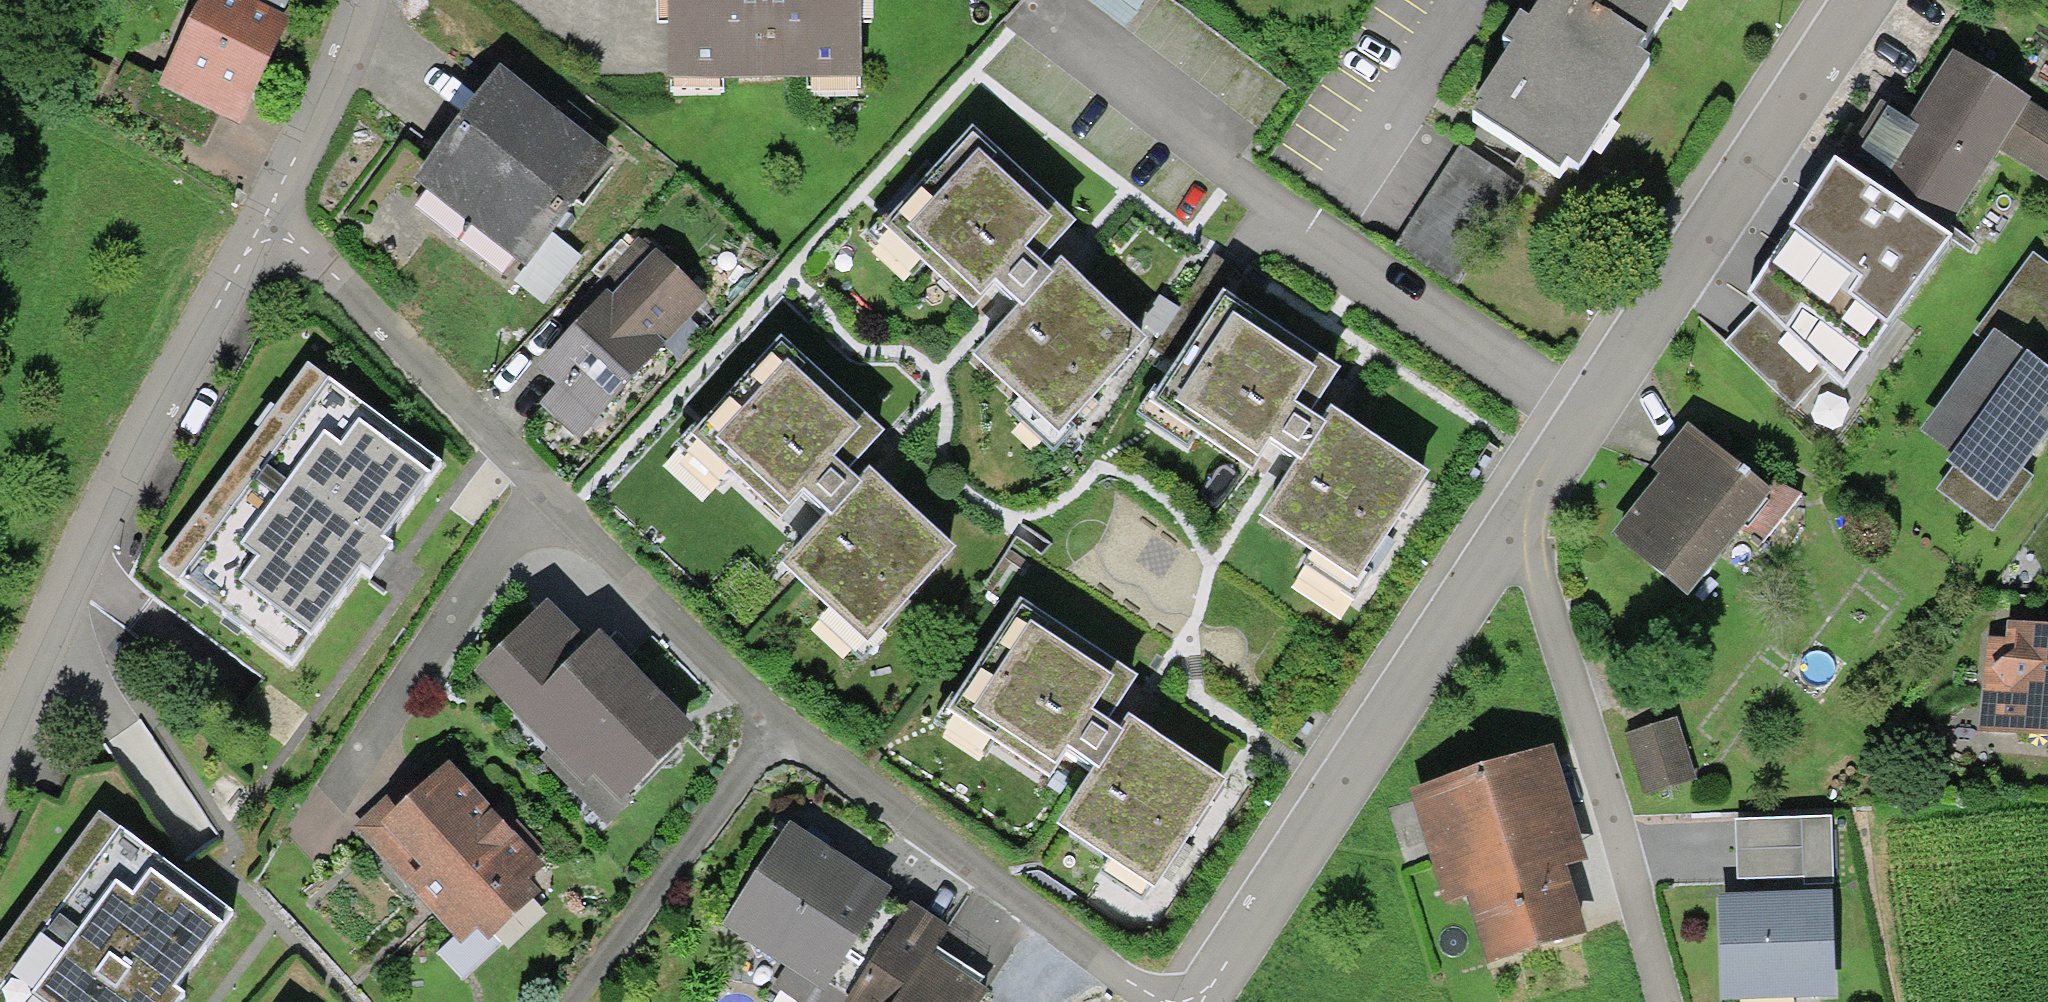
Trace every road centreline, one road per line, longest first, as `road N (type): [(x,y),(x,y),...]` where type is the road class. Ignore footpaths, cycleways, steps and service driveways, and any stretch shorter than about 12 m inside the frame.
road 1 (residential): [(1194,1001),(1862,0)]
road 2 (residential): [(261,218),(325,268),(771,728)]
road 3 (residential): [(261,218),(117,480),(0,746)]
road 4 (residential): [(771,728),(1153,1001)]
road 5 (residential): [(771,728),(568,1001)]
road 6 (residential): [(359,0),(261,218)]

